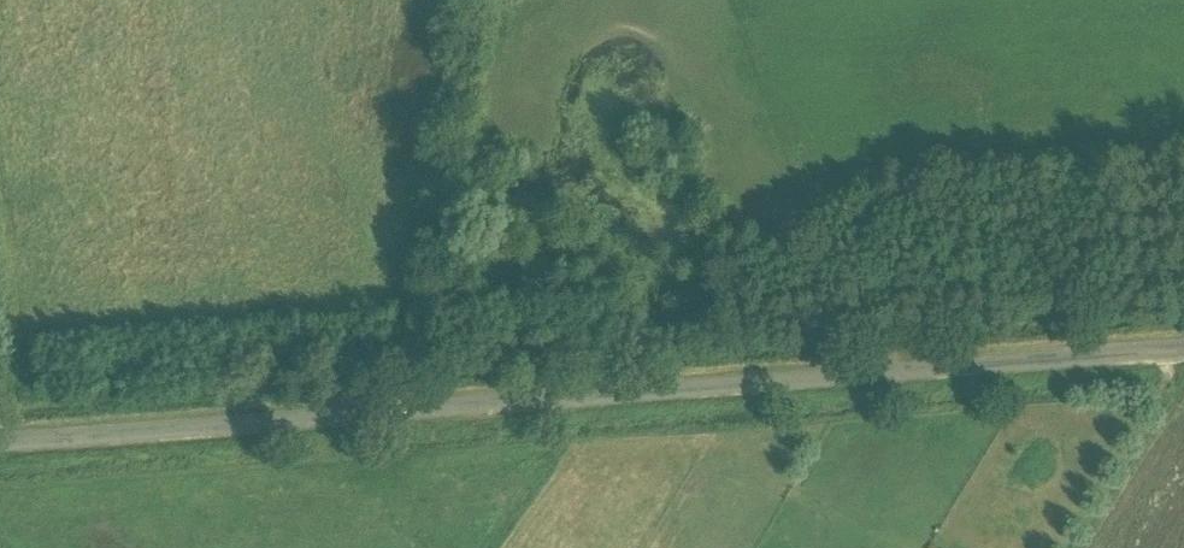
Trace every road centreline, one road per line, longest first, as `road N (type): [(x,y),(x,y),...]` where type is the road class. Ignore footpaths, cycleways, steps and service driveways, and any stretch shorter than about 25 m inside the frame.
road 1 (unclassified): [(0,449),(1183,354)]

